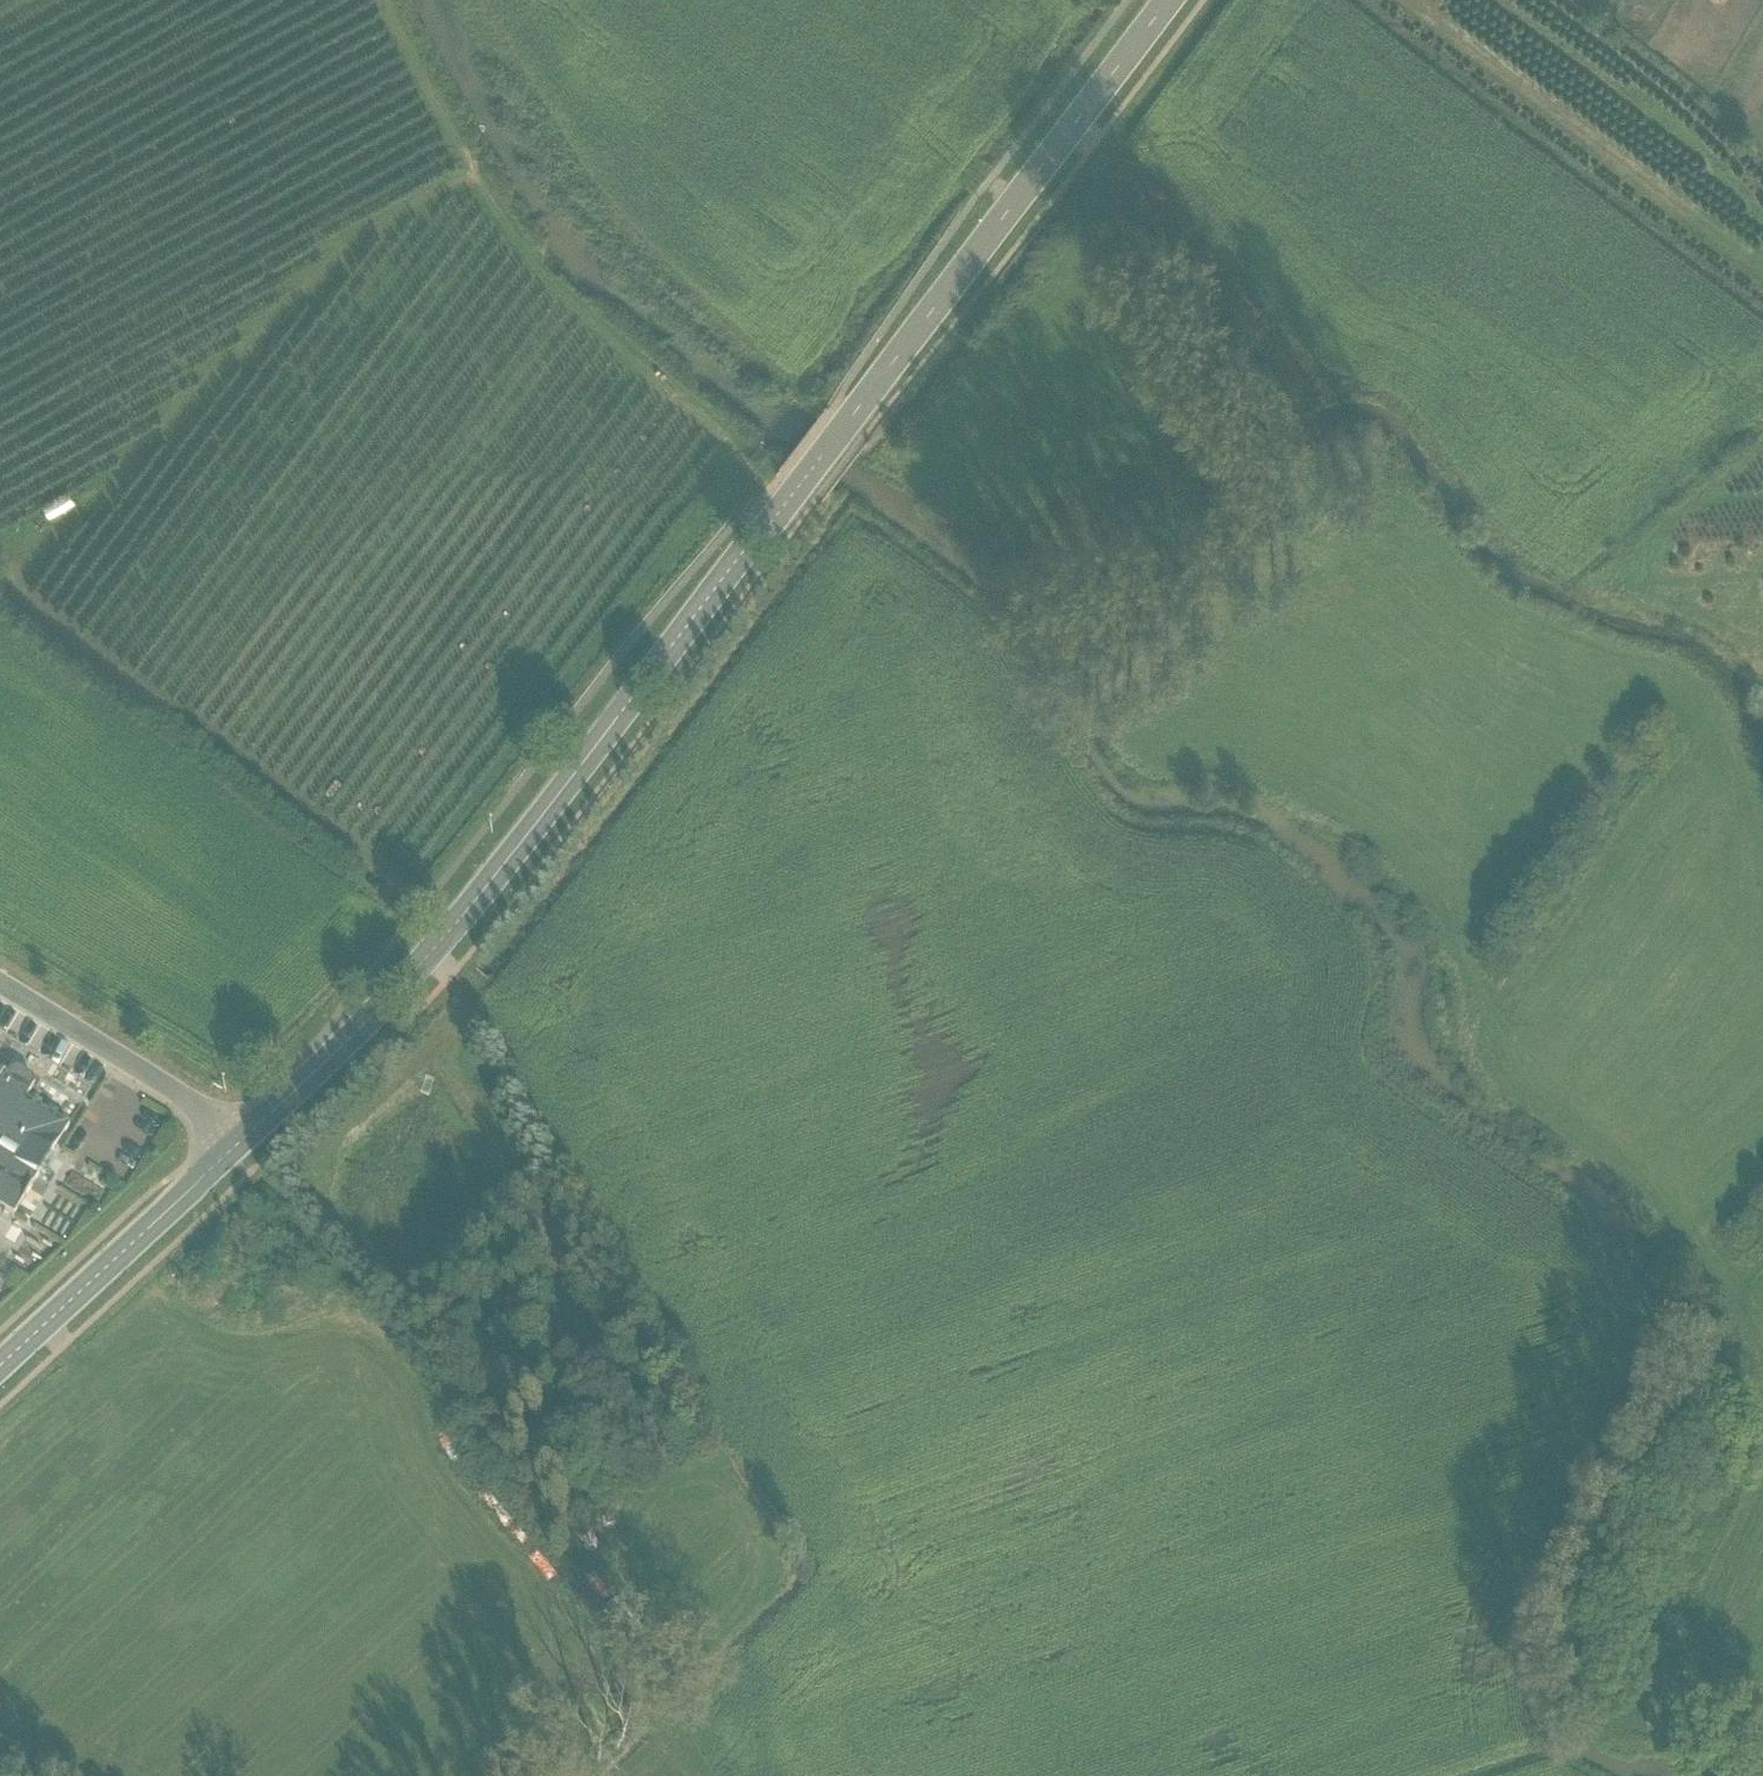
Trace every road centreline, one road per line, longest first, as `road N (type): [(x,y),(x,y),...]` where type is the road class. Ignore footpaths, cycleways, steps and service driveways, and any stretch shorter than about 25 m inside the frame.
road 1 (primary): [(1170,0),(488,887),(250,1136)]
road 2 (primary): [(250,1136),(0,1369)]
road 3 (unclassified): [(250,1136),(0,980)]

